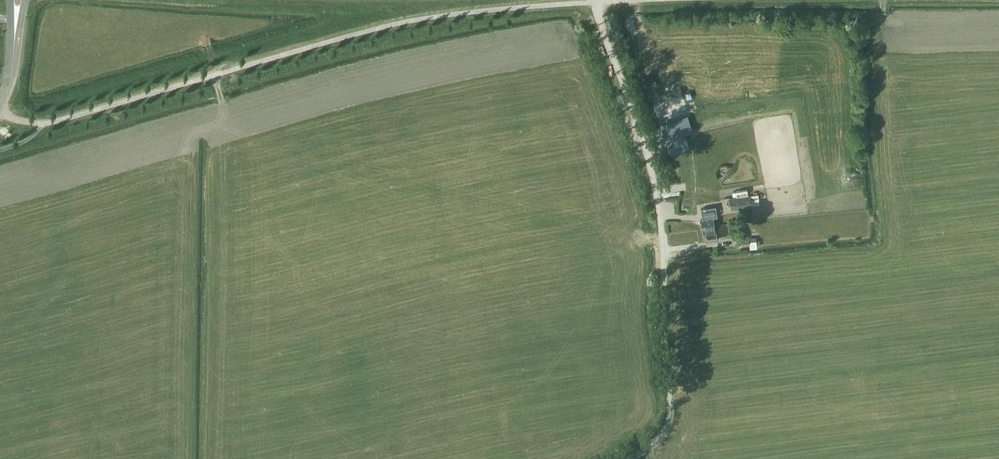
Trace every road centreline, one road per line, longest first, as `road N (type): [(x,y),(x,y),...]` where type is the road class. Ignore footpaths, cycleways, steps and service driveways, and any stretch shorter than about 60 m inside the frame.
road 1 (unclassified): [(0,111),(44,123),(390,25),(615,0)]

